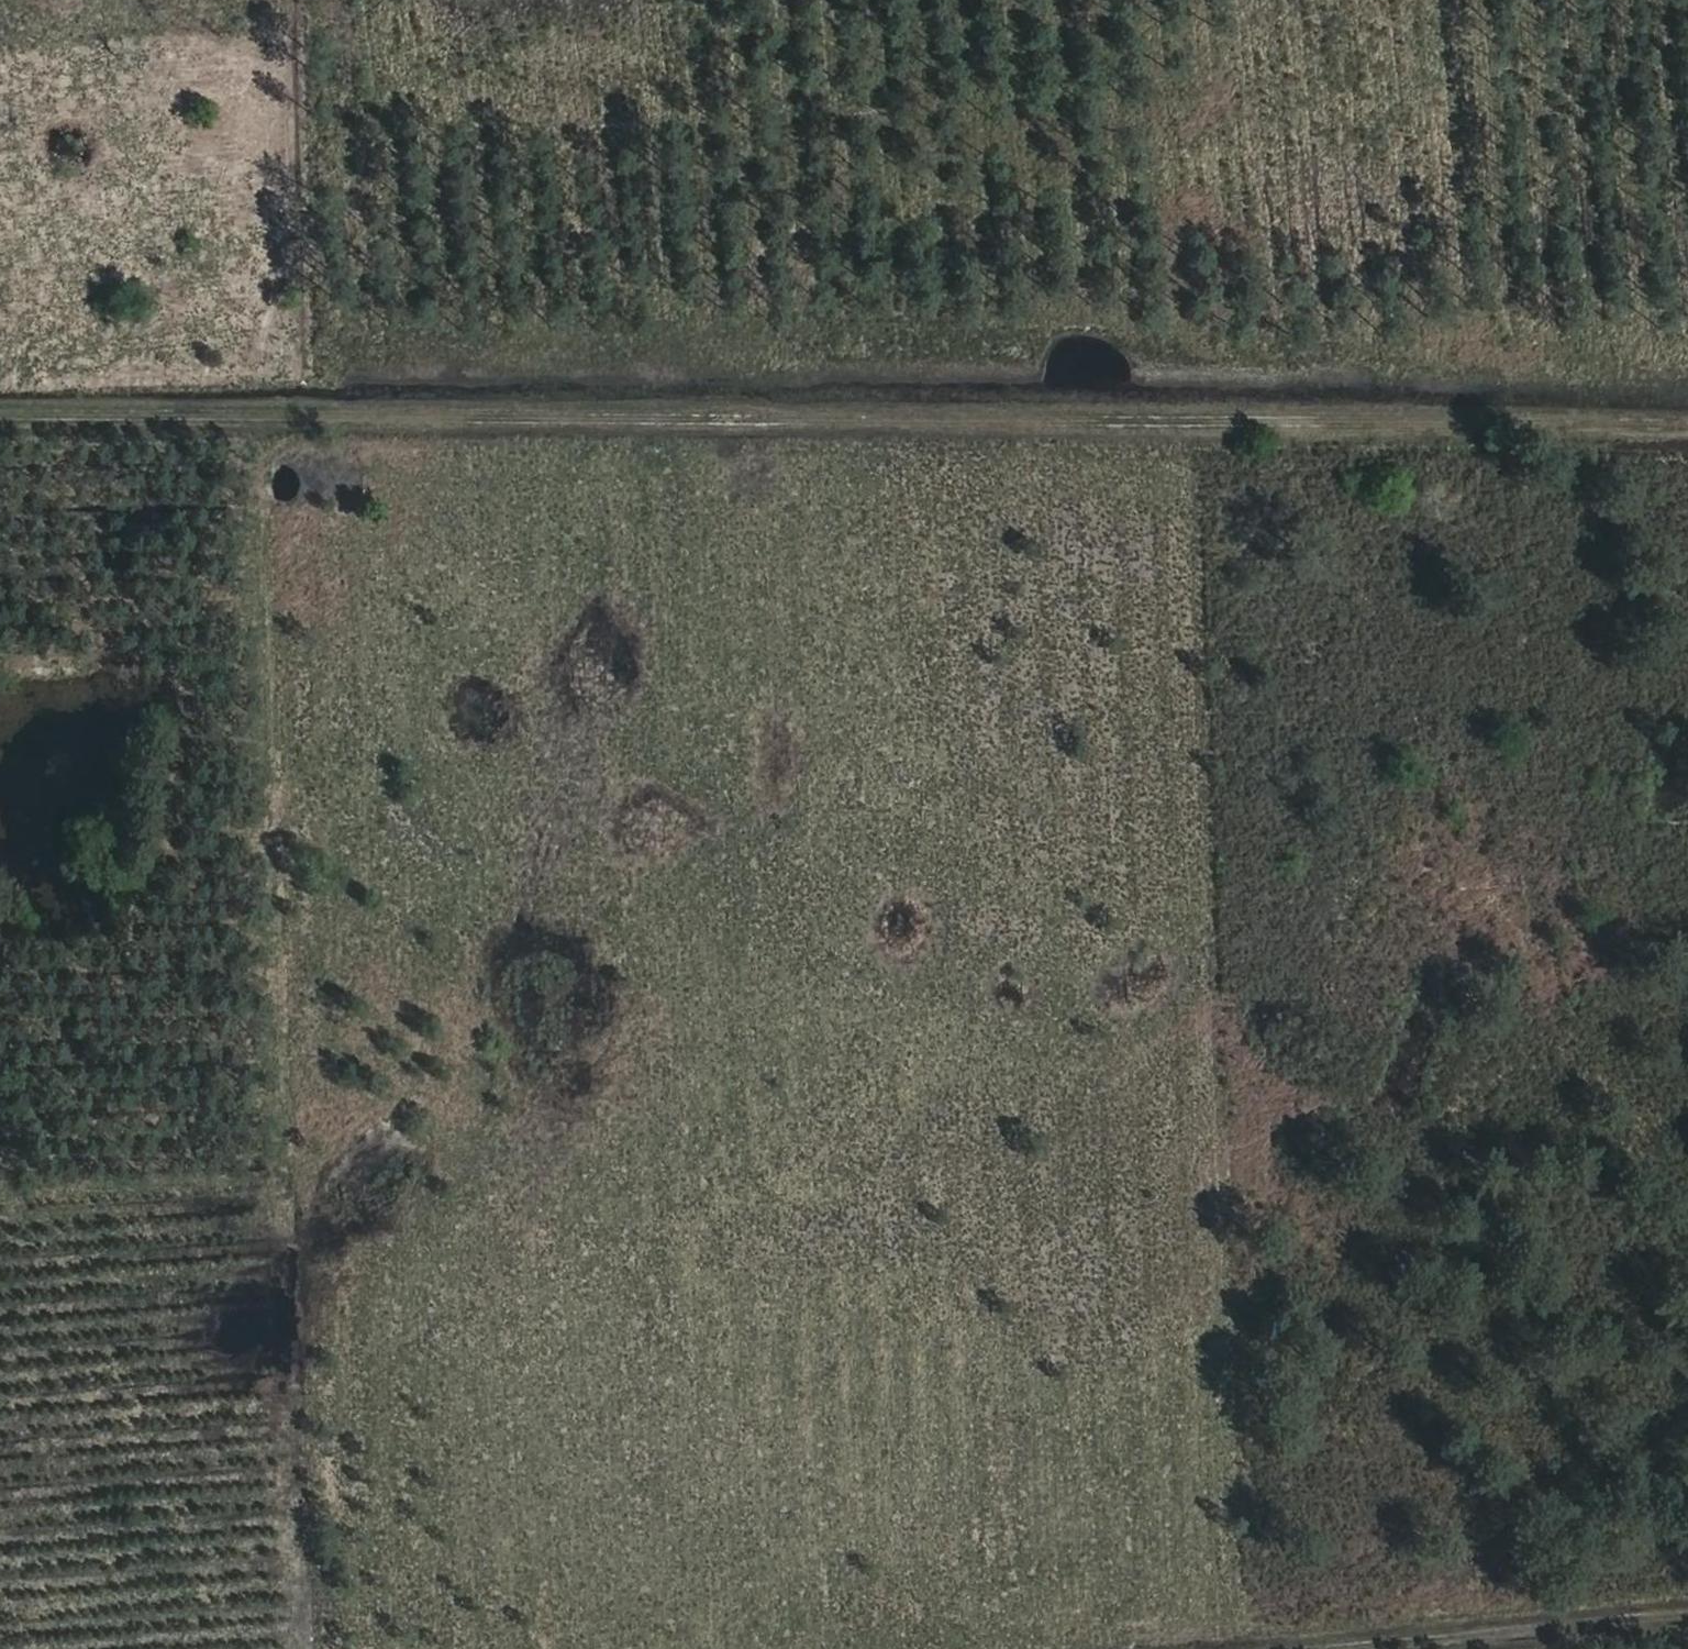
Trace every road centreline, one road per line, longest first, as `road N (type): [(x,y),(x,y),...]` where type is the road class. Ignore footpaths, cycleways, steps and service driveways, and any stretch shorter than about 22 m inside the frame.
road 1 (track): [(0,412),(1687,425)]
road 2 (track): [(1399,1648),(1687,1622)]

